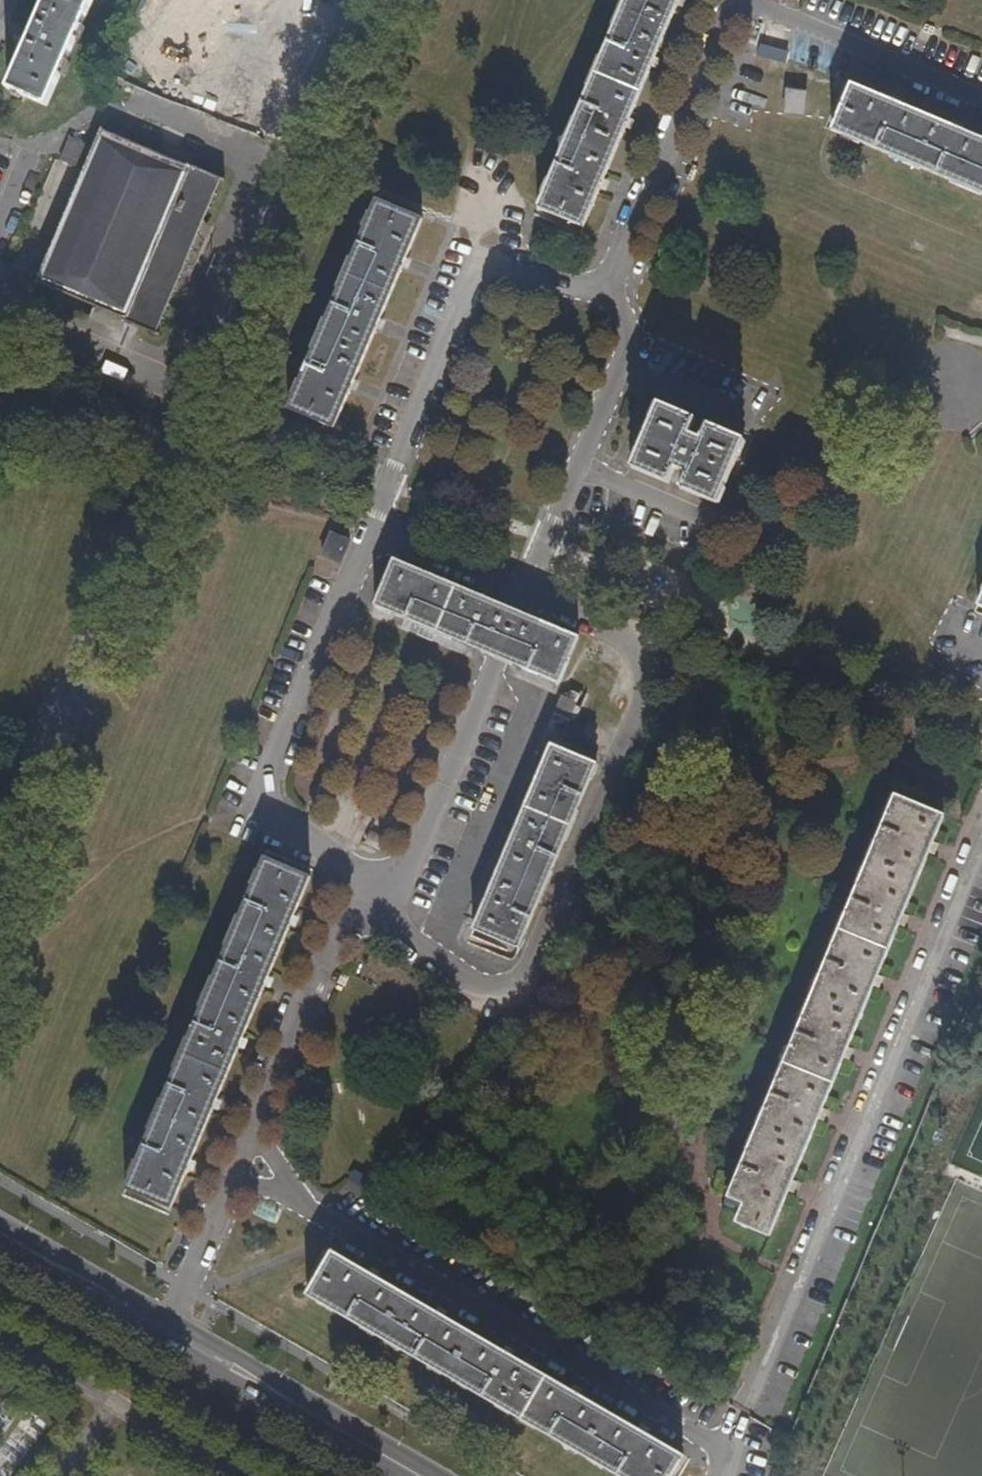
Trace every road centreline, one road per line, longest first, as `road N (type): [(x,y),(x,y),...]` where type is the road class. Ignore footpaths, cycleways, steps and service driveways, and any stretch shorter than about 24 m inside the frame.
road 1 (residential): [(374,898),(403,932),(499,999),(540,958),(645,685),(635,655),(603,619),(528,589)]
road 2 (residential): [(751,1452),(981,843)]
road 3 (residential): [(751,1452),(278,1191),(235,1178)]
road 4 (tertiary): [(197,401),(0,866)]
road 5 (tertiary): [(369,0),(197,401)]
road 6 (residential): [(370,530),(269,772),(289,810),(374,898)]
road 7 (residential): [(608,291),(501,267),(468,278),(370,530)]
road 8 (residential): [(528,589),(409,876),(374,898)]
road 9 (residential): [(235,1178),(345,919),(374,898)]
road 10 (residential): [(734,0),(608,291)]
road 11 (secondary): [(419,1475),(164,1333)]
road 12 (residential): [(981,97),(749,0)]
road 13 (residential): [(197,401),(0,314)]
road 14 (secondary): [(164,1333),(0,1235)]
road 15 (residential): [(578,465),(628,338),(628,317),(608,291)]
road 16 (residential): [(164,1333),(235,1178)]
road 17 (residential): [(528,589),(370,530)]
road 18 (residential): [(578,465),(528,589)]

